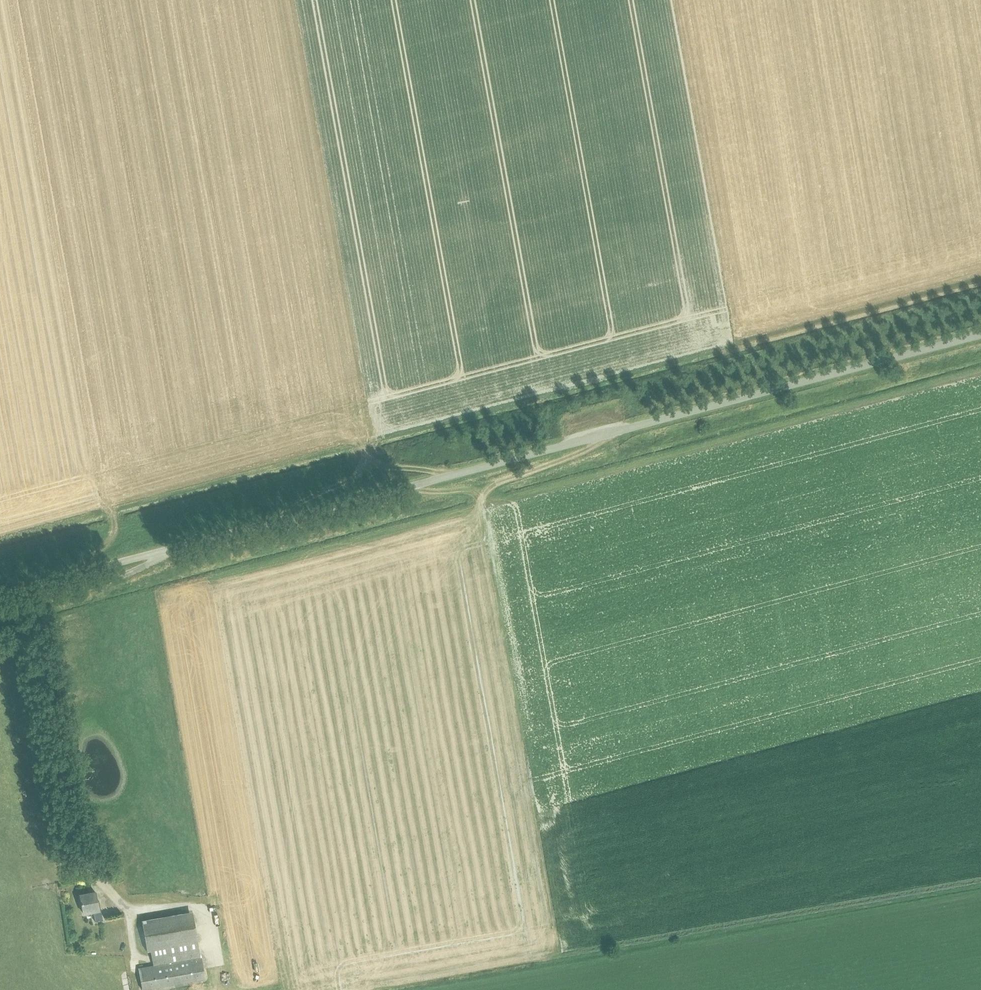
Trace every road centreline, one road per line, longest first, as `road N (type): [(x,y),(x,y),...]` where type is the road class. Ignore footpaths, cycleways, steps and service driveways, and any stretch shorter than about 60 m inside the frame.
road 1 (unclassified): [(0,595),(980,337)]

